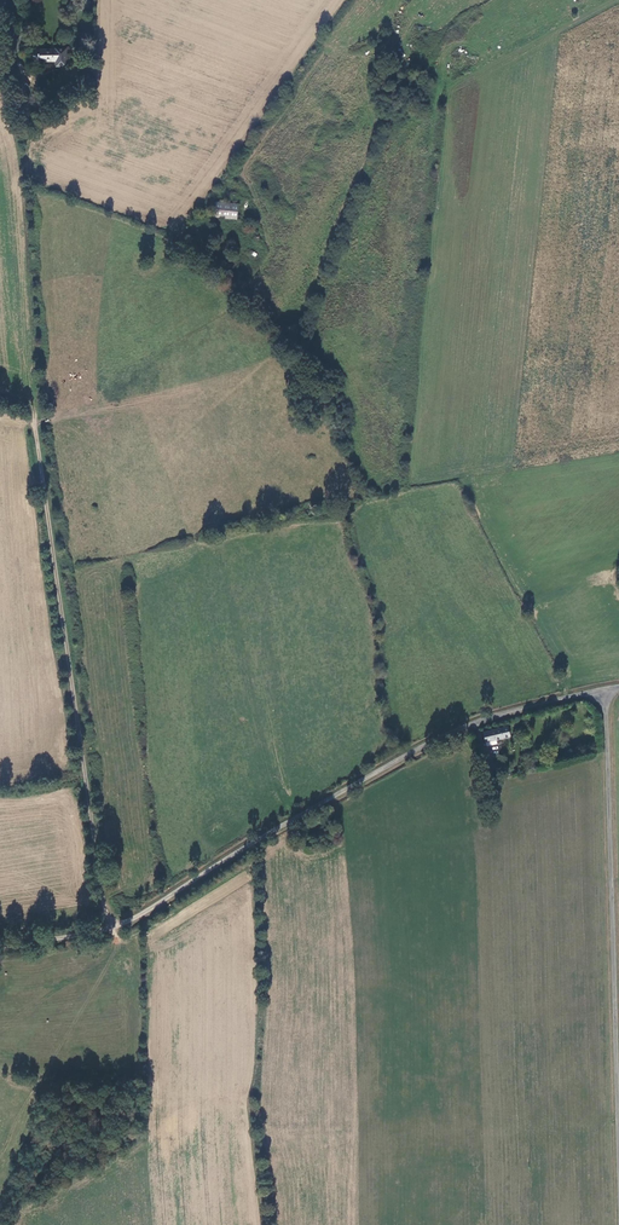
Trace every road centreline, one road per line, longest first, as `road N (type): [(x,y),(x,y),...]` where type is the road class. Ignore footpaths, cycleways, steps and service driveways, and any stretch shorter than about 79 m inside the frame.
road 1 (unclassified): [(608,688),(508,711),(435,739),(120,927),(0,948)]
road 2 (track): [(107,933),(37,462)]
road 3 (unclassified): [(608,688),(618,1148)]

